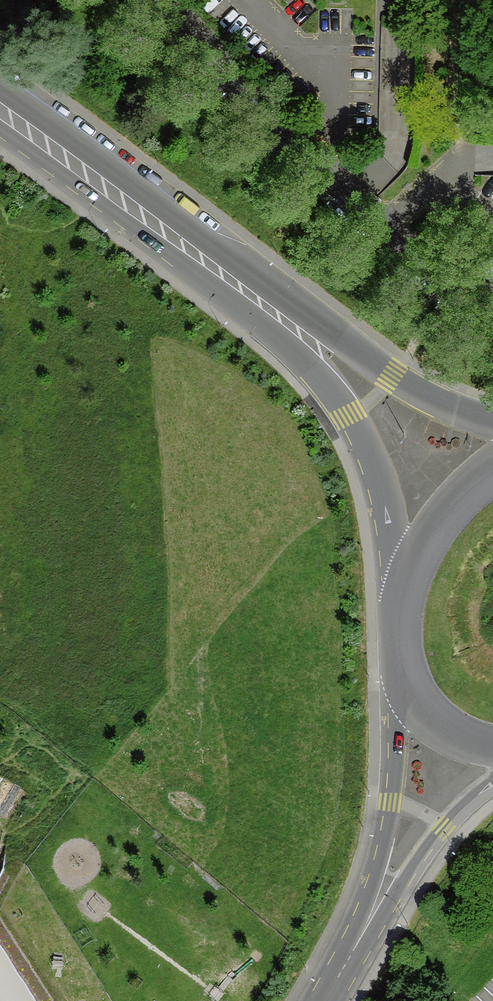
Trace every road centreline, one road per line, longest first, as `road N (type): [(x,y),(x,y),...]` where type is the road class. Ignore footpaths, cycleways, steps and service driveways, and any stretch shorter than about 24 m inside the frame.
road 1 (residential): [(492,313),(385,233),(148,0)]
road 2 (secondary): [(286,321),(0,105)]
road 3 (secondary): [(286,321),(379,474),(405,592)]
road 4 (tertiary): [(403,649),(390,803),(367,926)]
road 5 (secondary): [(492,424),(286,321)]
road 6 (tertiary): [(367,926),(444,827),(492,784)]
road 7 (secondary): [(492,472),(430,538),(405,592)]
road 8 (secondary): [(403,649),(415,695),(436,722),(492,747)]

